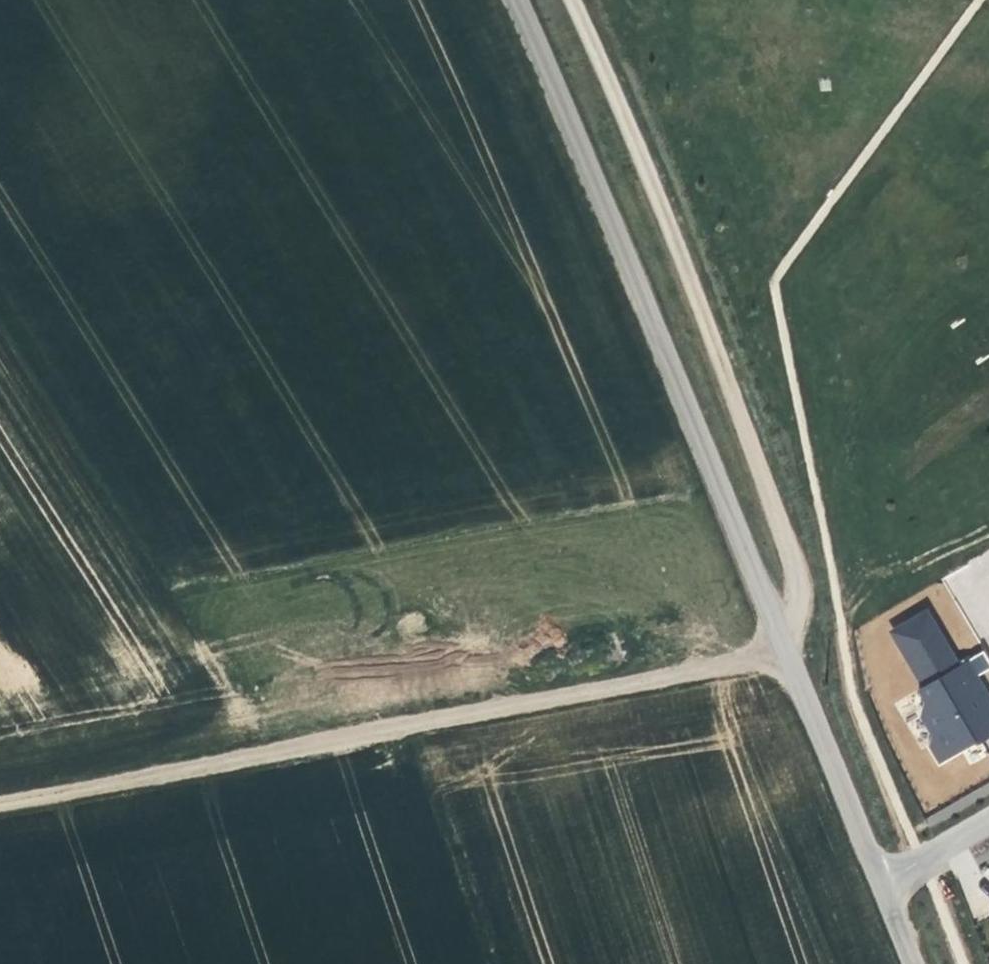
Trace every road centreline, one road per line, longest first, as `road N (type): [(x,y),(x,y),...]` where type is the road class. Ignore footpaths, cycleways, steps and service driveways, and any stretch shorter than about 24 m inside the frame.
road 1 (unclassified): [(882,885),(526,0)]
road 2 (track): [(0,802),(794,654)]
road 3 (residential): [(882,885),(988,819)]

